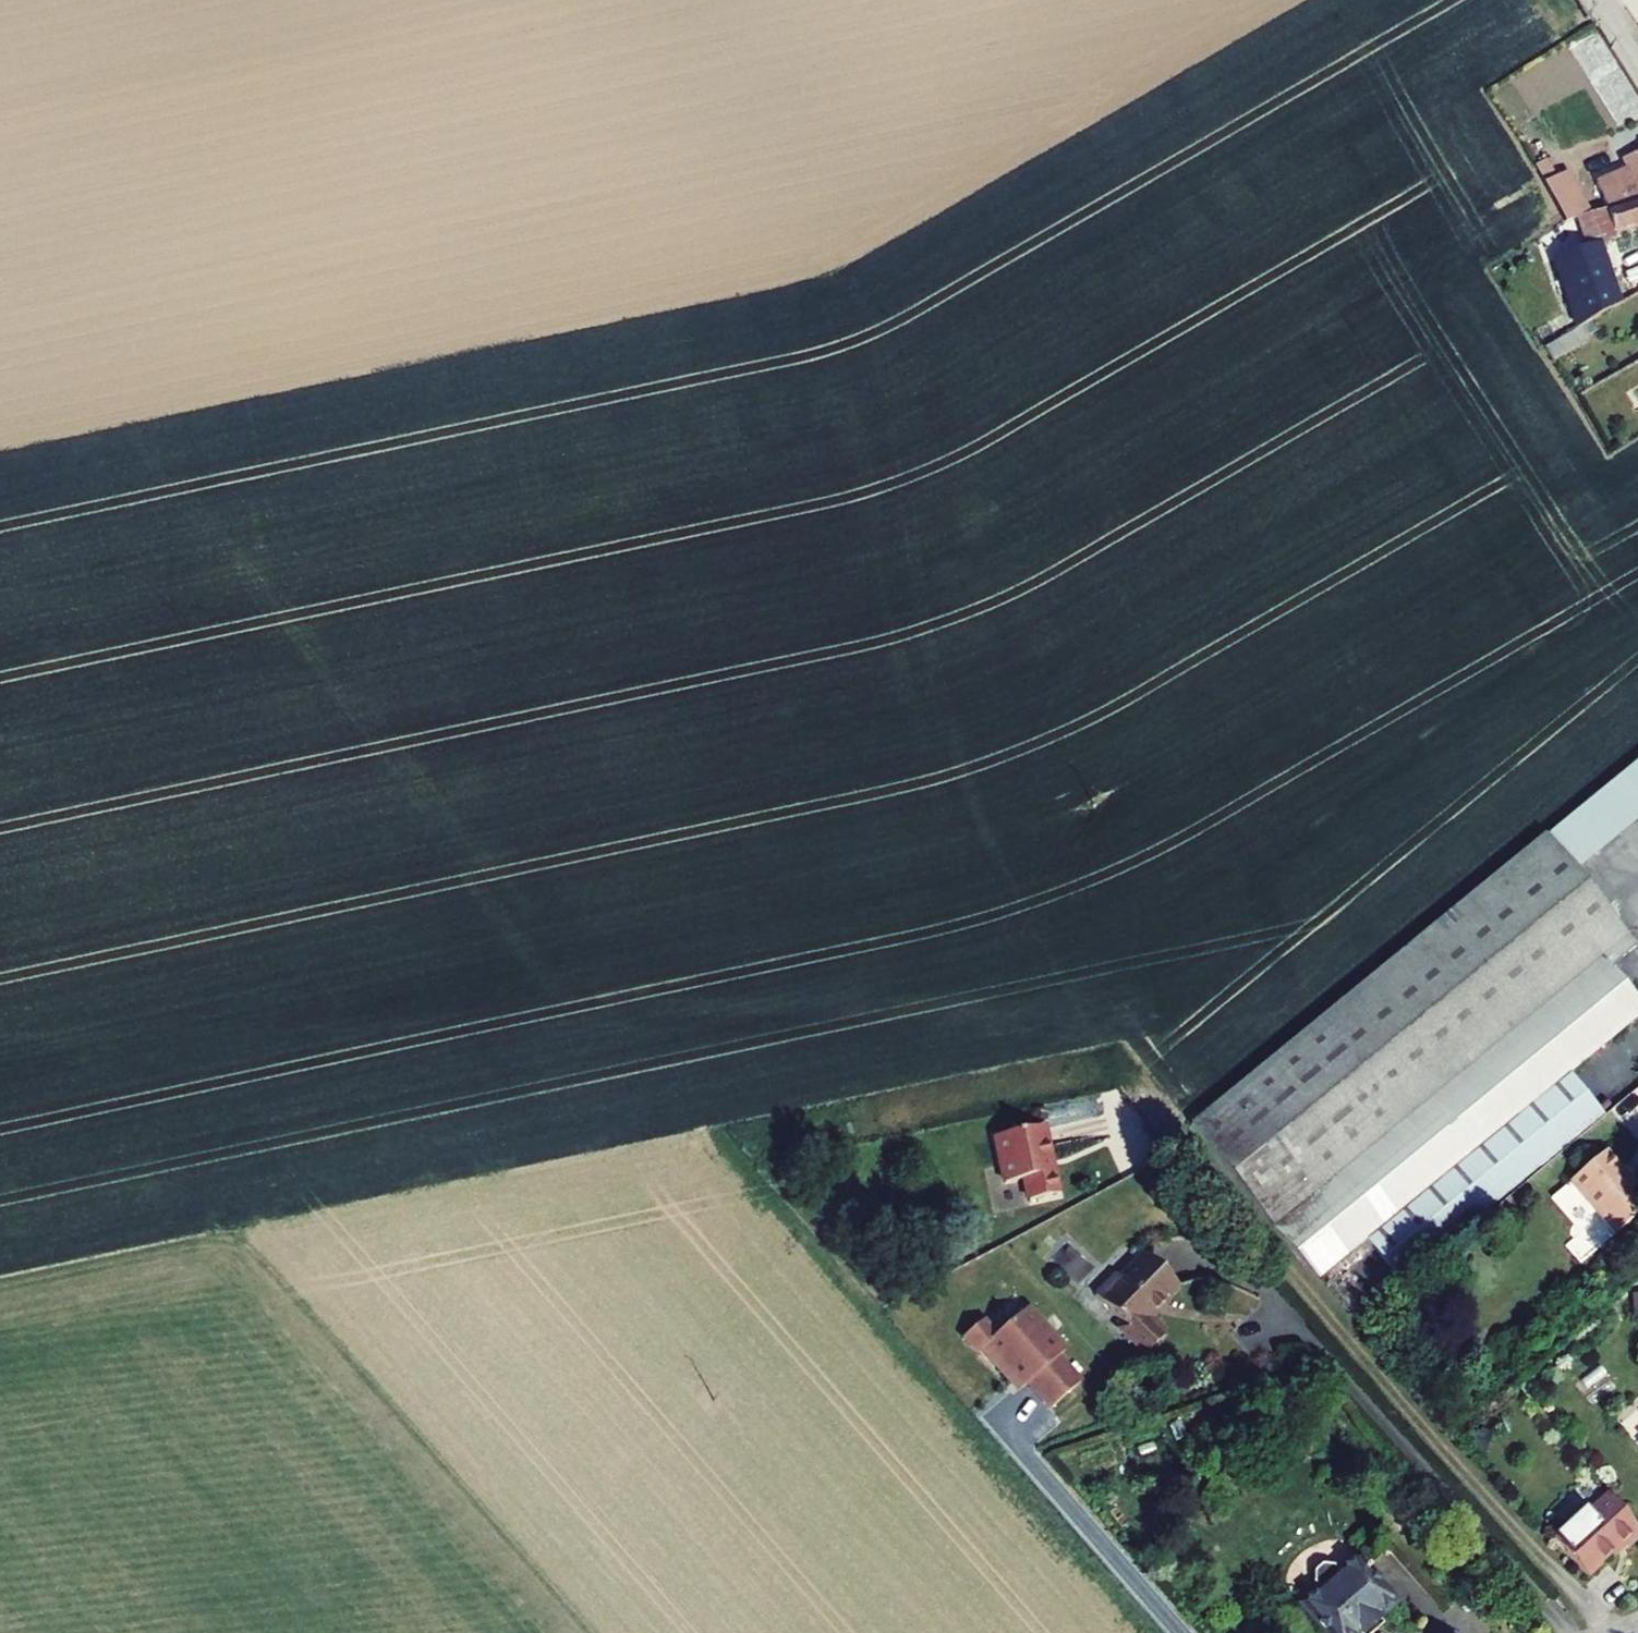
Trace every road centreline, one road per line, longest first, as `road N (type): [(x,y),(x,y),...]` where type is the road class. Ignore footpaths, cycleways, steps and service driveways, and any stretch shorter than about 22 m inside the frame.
road 1 (track): [(1363,1374),(1615,1632)]

